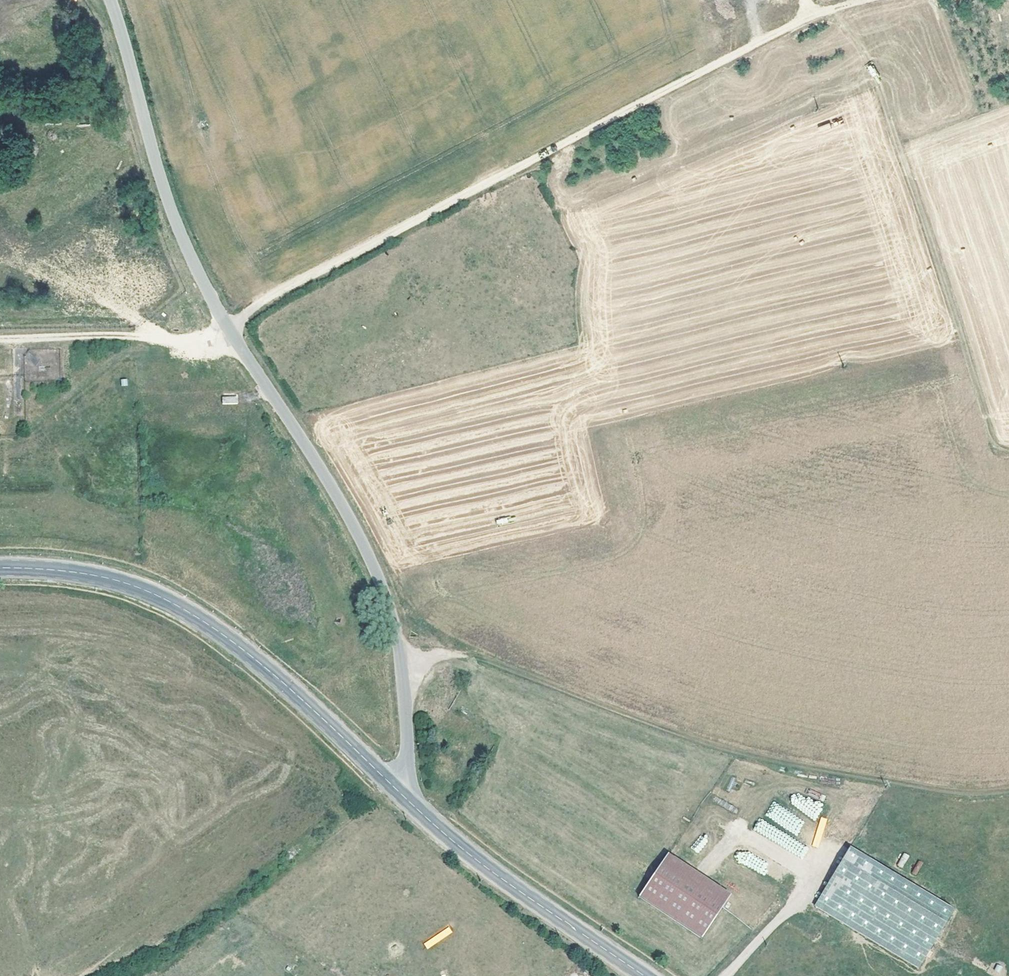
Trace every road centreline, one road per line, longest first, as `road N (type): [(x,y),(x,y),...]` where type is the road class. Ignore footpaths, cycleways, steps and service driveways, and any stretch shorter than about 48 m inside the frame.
road 1 (unclassified): [(109,0),(178,230),(228,333),(373,562),(402,661),(407,757),(393,788)]
road 2 (track): [(224,326),(808,17),(865,0)]
road 3 (track): [(1008,790),(981,793),(779,763),(475,656),(402,661)]
road 4 (track): [(1008,445),(995,445),(869,60),(833,12)]
road 5 (secondary): [(0,567),(80,572),(165,599),(282,681),(393,788)]
road 6 (secondary): [(393,788),(515,890),(640,975)]
road 7 (track): [(228,333),(0,341)]
road 8 (track): [(726,975),(817,873)]

